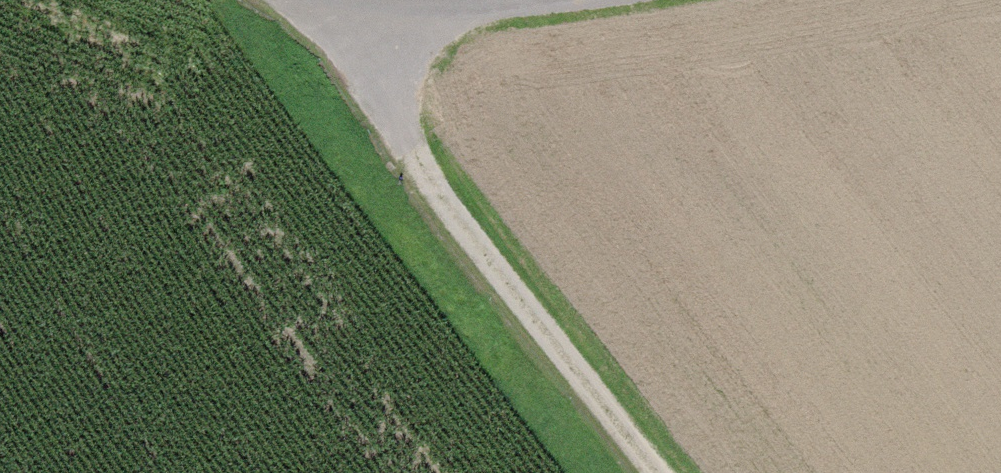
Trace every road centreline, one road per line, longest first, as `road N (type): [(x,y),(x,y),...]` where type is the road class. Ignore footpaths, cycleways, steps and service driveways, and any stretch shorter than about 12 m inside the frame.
road 1 (track): [(358,26),(677,472)]
road 2 (residential): [(531,0),(358,26),(296,0)]

